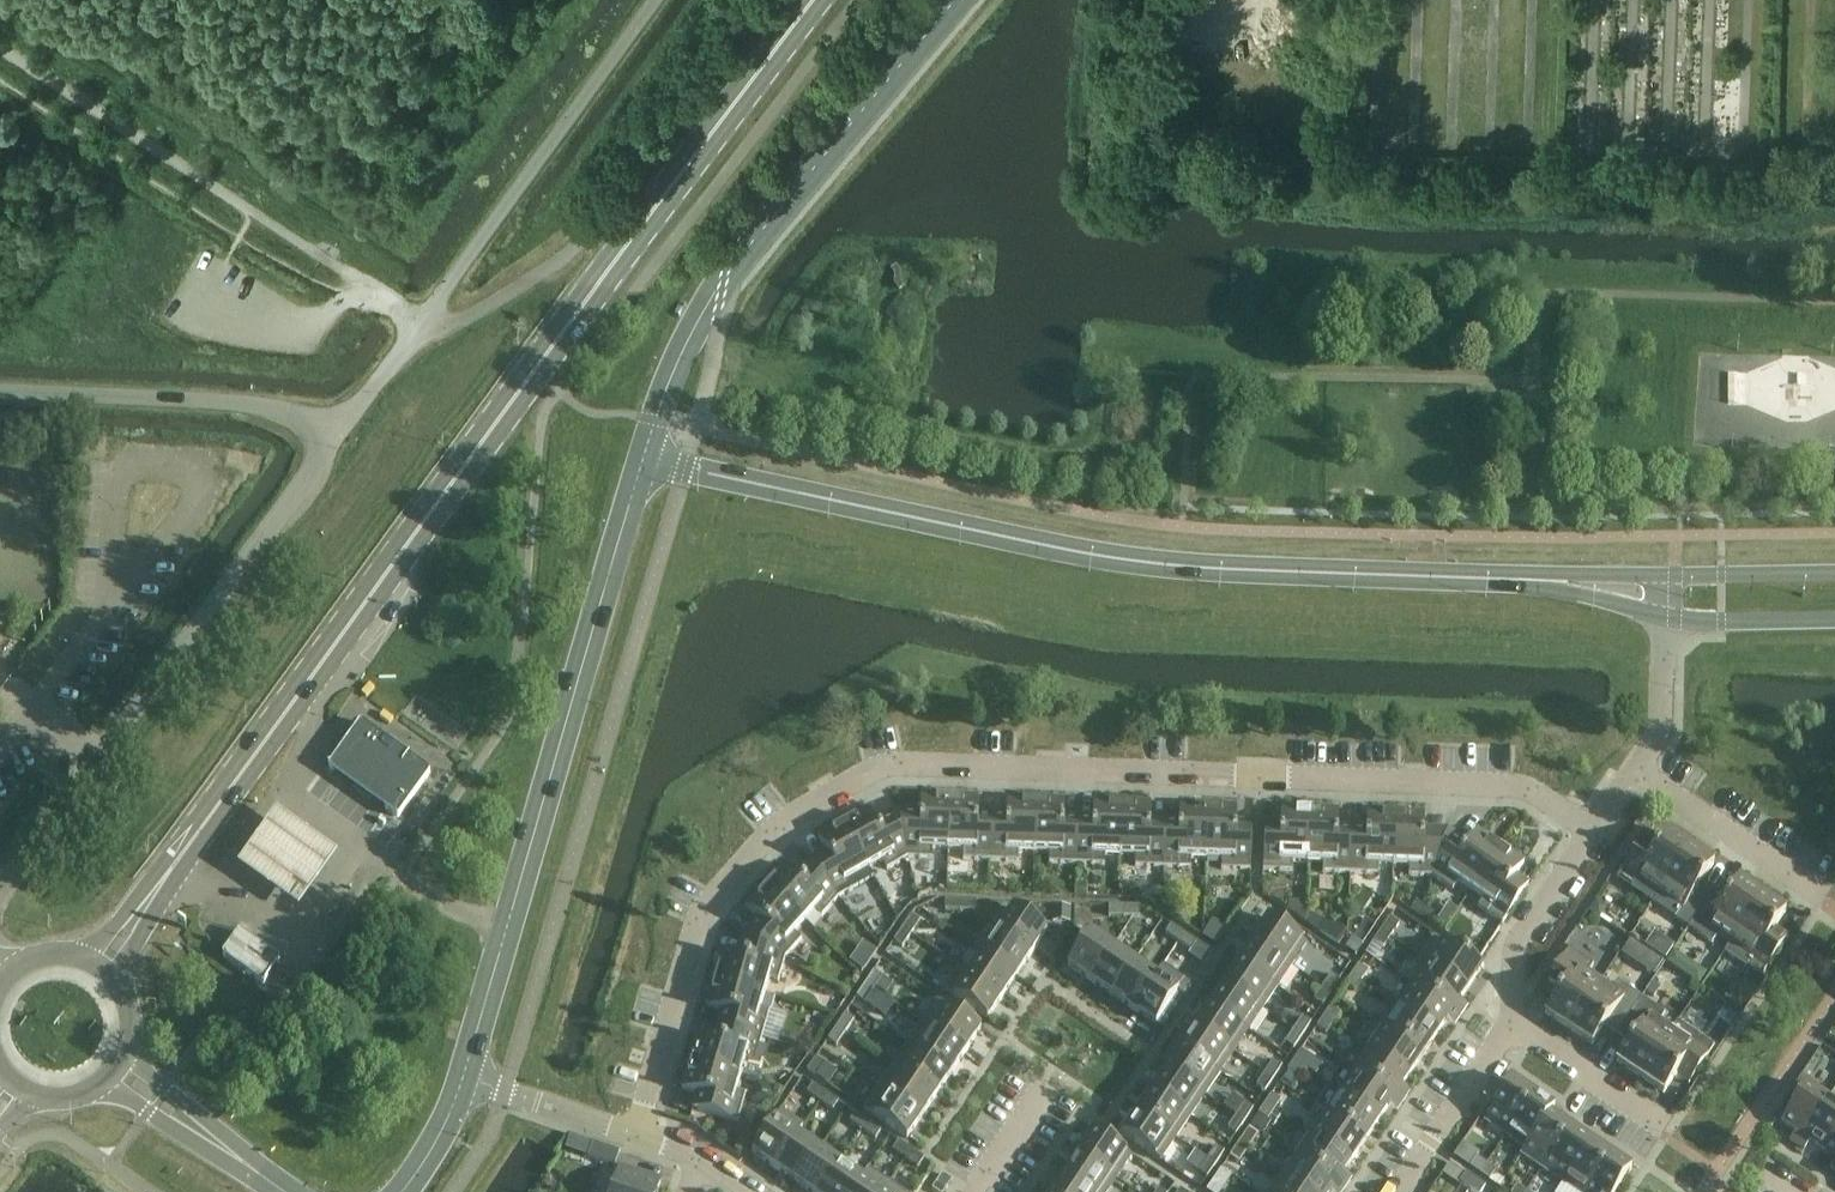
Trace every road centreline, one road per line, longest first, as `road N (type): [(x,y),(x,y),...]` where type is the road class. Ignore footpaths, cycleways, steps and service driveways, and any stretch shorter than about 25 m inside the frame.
road 1 (secondary): [(104,968),(405,545),(813,0)]
road 2 (residential): [(637,1134),(699,917),(769,833),(898,762),(1517,785),(1591,834)]
road 3 (tertiary): [(1475,577),(1109,557),(643,458)]
road 4 (tertiary): [(463,1076),(643,458)]
road 5 (unclassified): [(333,437),(0,893)]
road 6 (tertiary): [(643,458),(692,329),(723,278),(955,0)]
road 7 (unclassified): [(655,0),(333,437)]
road 8 (unclassified): [(333,437),(268,406),(0,391)]
road 9 (residential): [(1823,901),(1633,774)]
road 10 (residential): [(1511,1023),(1520,934),(1591,834)]
road 11 (tertiary): [(118,1069),(285,1191)]
road 12 (residential): [(1398,1191),(1511,1023)]
road 13 (tertiary): [(1475,577),(1665,616)]
road 14 (tertiary): [(1666,575),(1475,577)]
road 15 (residential): [(1655,1126),(1511,1023)]
road 16 (tertiary): [(1665,616),(1834,619)]
road 17 (tertiary): [(1834,573),(1666,575)]
road 18 (residential): [(1633,774),(1661,725),(1665,616)]
road 19 (residential): [(505,1091),(637,1134)]
road 20 (tertiary): [(402,1191),(434,1146),(463,1076)]
road 21 (residential): [(972,1191),(1041,1092)]

